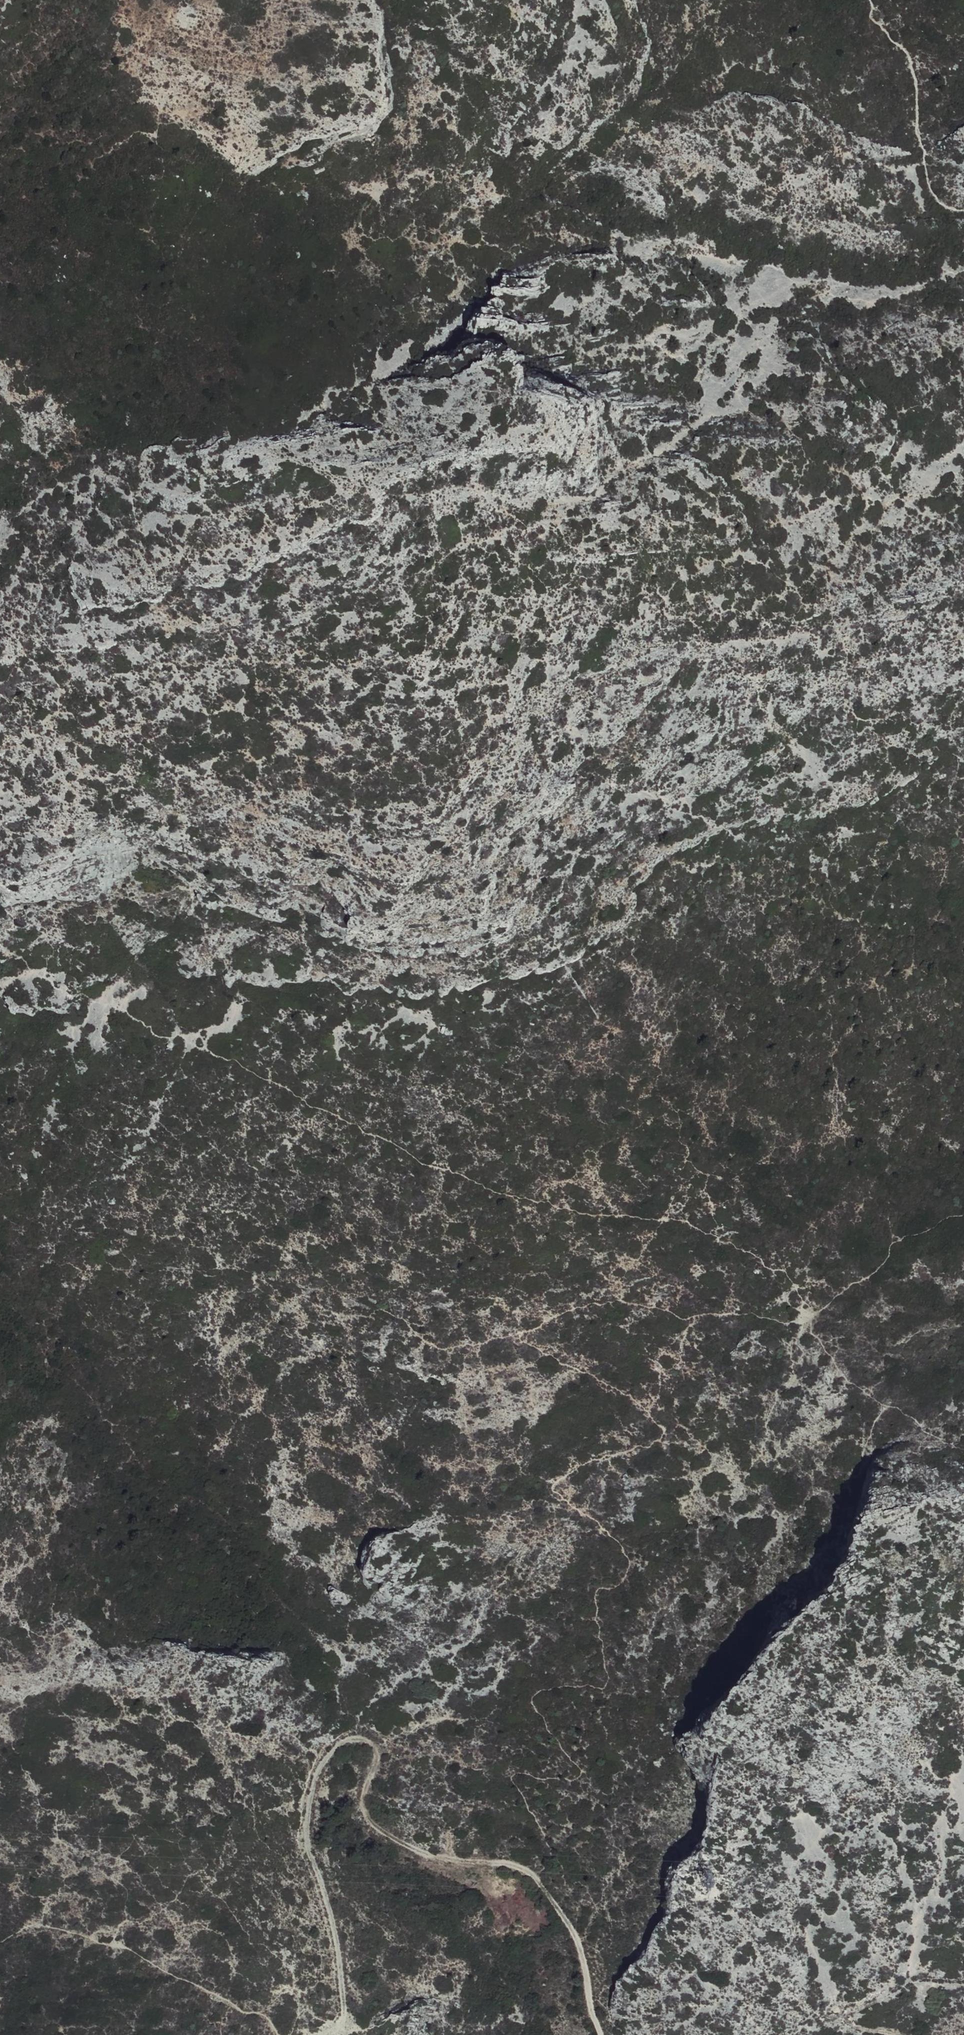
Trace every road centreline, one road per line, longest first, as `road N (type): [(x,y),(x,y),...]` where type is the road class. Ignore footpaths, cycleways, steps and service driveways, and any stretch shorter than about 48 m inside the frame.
road 1 (track): [(317,2034),(343,2028),(342,1985),(308,1841),(311,1788),(331,1752),(347,1741),(368,1741),(375,1755),(367,1813),(389,1835),(422,1853),(514,1865),(553,1897),(586,1960),(603,2034)]

